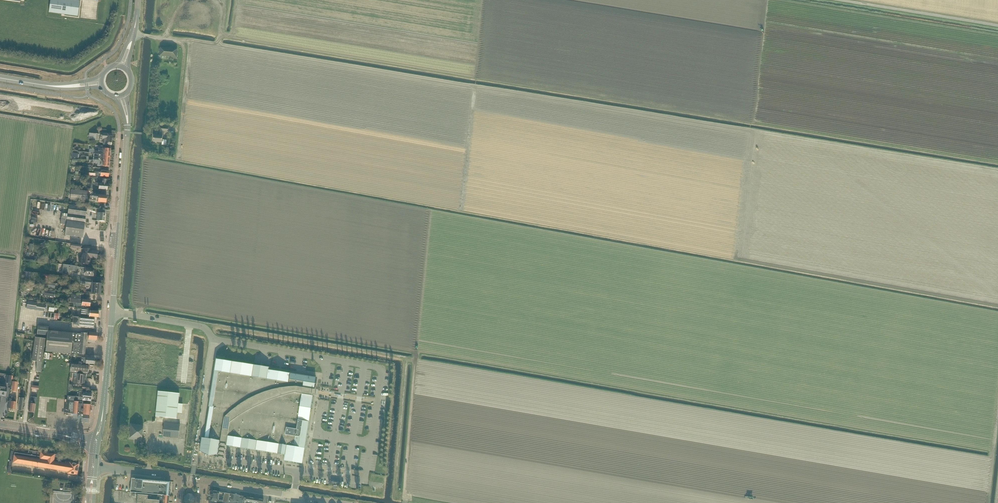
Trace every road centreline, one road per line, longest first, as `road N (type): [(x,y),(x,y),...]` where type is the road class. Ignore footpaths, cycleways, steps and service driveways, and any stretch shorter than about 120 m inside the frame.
road 1 (unclassified): [(96,441),(128,125)]
road 2 (track): [(840,0),(997,26)]
road 3 (residential): [(339,502),(203,481)]
road 4 (track): [(268,51),(133,33)]

